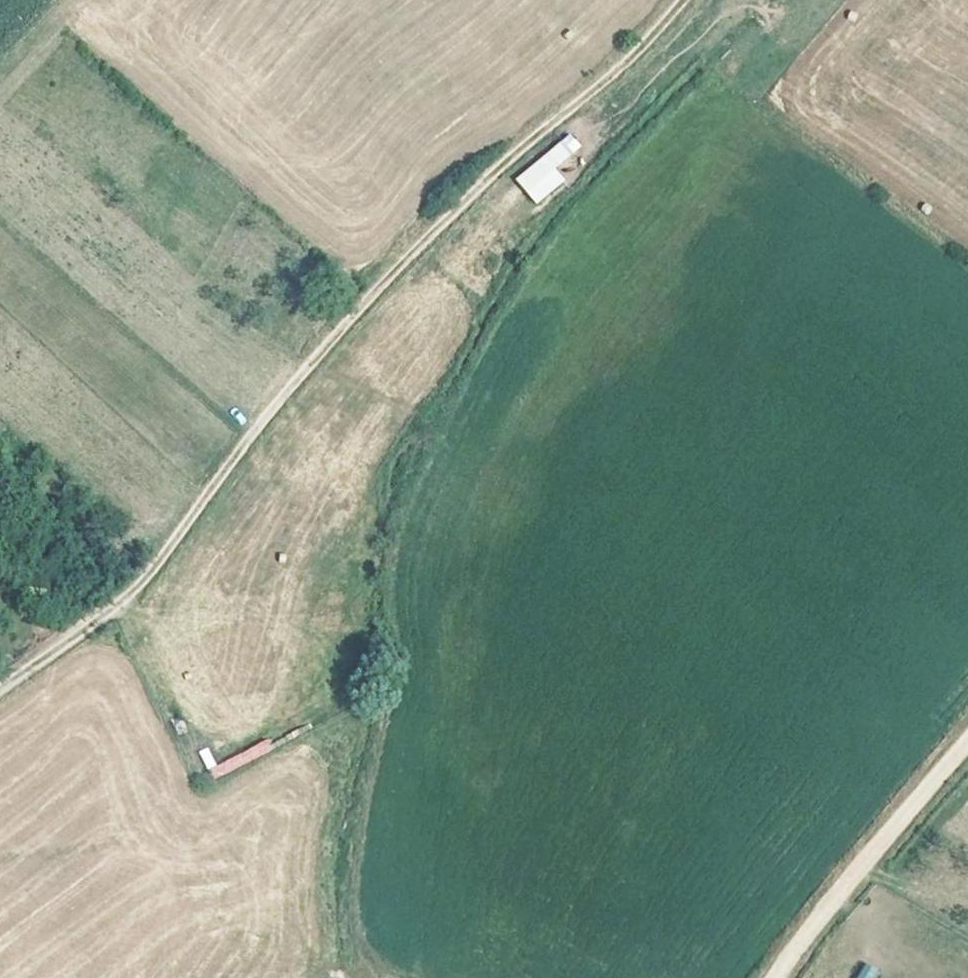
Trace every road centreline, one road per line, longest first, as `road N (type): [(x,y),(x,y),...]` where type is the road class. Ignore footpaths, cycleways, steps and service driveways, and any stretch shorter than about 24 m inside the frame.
road 1 (track): [(0,687),(131,590),(342,322),(483,178),(635,51),(681,0)]
road 2 (track): [(773,977),(967,740)]

